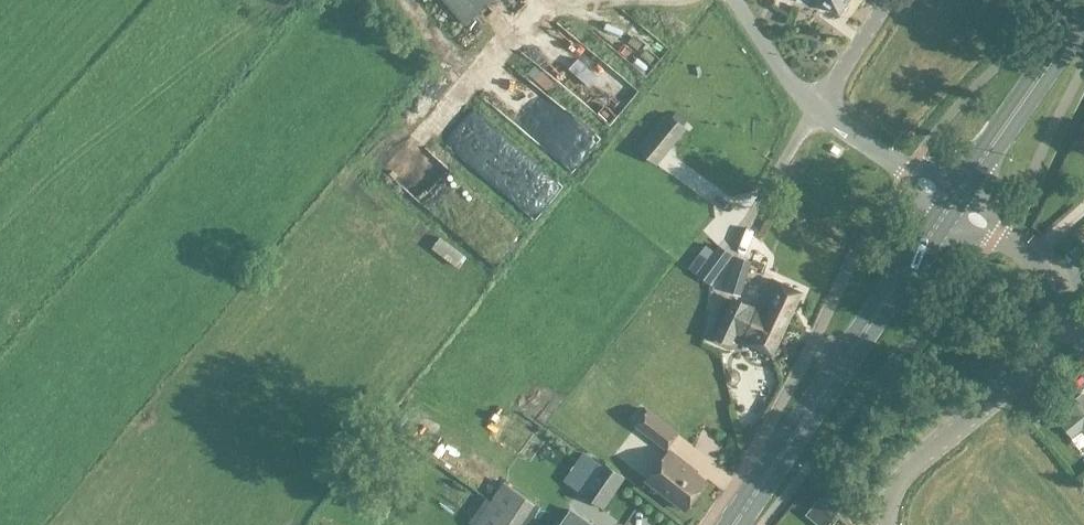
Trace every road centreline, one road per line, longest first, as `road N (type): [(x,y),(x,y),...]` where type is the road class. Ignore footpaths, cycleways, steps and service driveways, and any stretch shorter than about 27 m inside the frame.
road 1 (unclassified): [(886,524),(902,477),(1034,363),(1050,335),(1050,290),(1039,268),(954,203)]
road 2 (primary): [(735,524),(954,203)]
road 3 (primary): [(954,203),(1083,16)]
road 4 (unclassified): [(954,203),(815,107)]
road 5 (unclassified): [(815,107),(790,86),(734,0)]
road 6 (unclassified): [(815,107),(886,0)]

